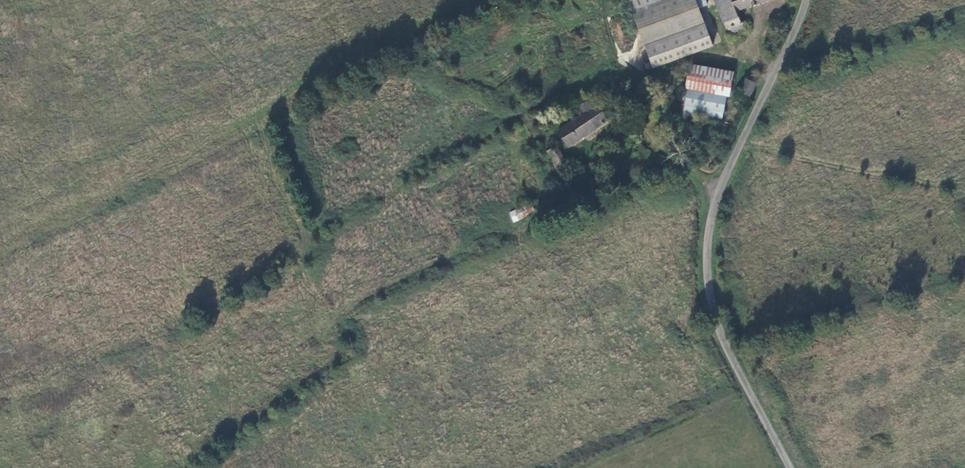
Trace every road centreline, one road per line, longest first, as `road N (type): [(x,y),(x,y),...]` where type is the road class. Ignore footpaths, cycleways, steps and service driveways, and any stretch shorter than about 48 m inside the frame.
road 1 (unclassified): [(791,467),(724,341),(707,255),(720,190),(806,0)]

